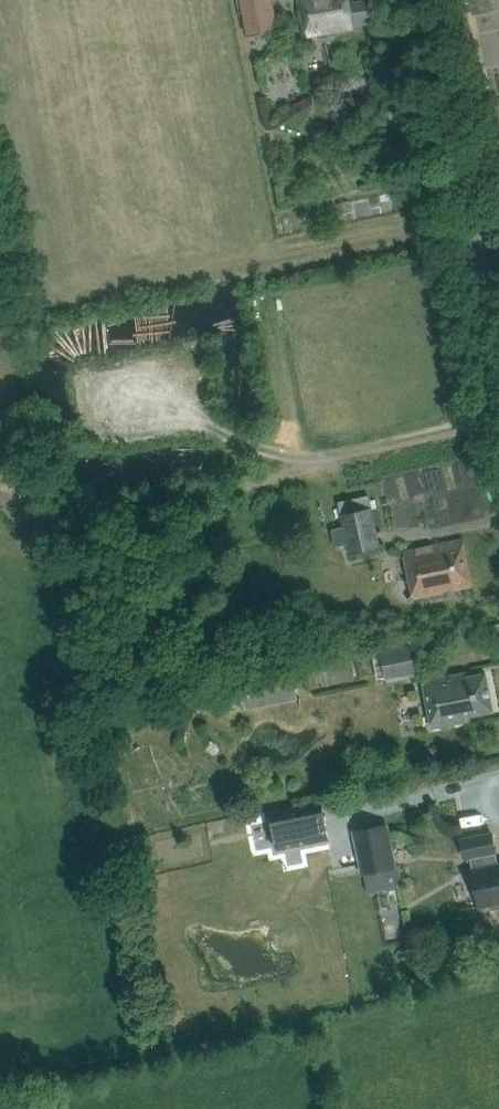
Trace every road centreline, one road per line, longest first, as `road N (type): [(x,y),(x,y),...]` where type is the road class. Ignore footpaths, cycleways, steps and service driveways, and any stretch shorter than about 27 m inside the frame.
road 1 (unclassified): [(498,410),(416,0)]

